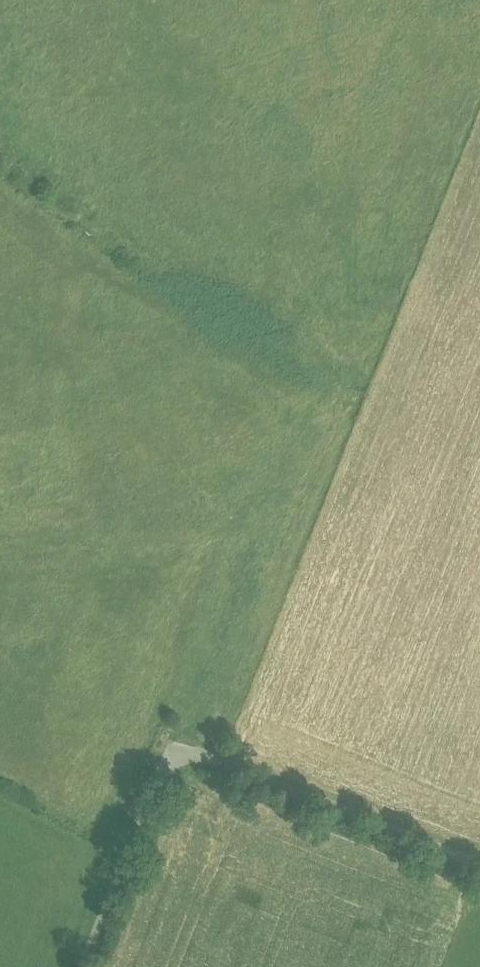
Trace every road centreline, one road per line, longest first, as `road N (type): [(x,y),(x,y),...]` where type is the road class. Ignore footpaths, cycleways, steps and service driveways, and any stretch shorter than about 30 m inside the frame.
road 1 (unclassified): [(479,864),(171,745)]
road 2 (residential): [(83,966),(171,745)]

